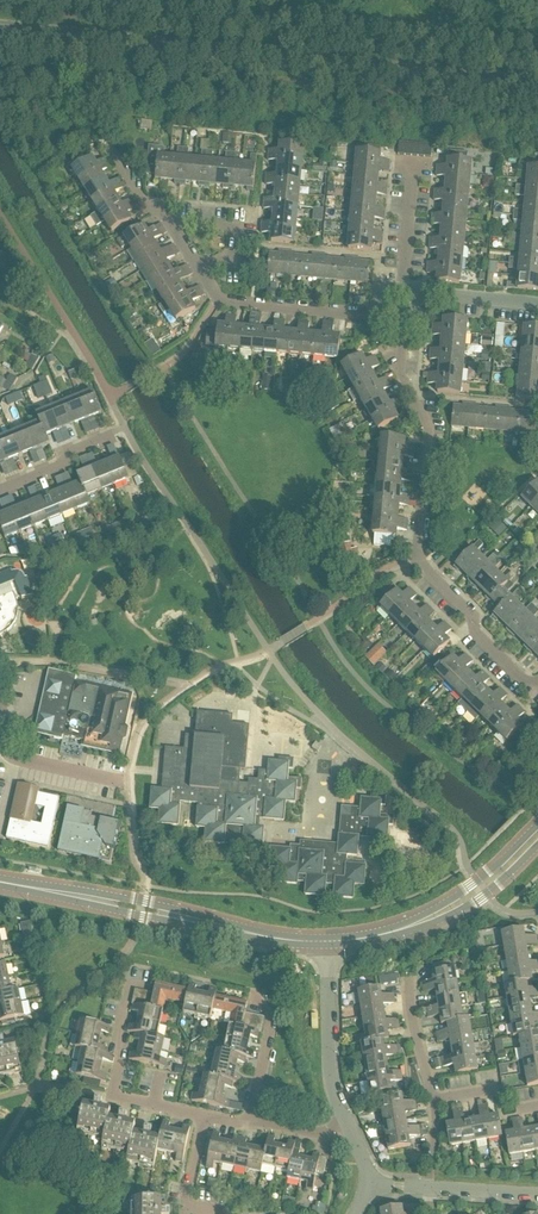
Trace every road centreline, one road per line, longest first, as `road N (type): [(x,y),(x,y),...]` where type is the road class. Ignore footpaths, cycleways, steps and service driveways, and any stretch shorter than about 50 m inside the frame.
road 1 (residential): [(405,320),(400,376),(428,429),(416,561),(477,627),(476,639),(525,688),(537,688)]
road 2 (tertiary): [(397,75),(0,27)]
road 3 (tertiary): [(0,883),(328,942)]
road 4 (tertiary): [(328,942),(431,918),(492,881),(537,837)]
road 5 (residential): [(205,1117),(113,1095),(132,966)]
road 6 (residential): [(383,314),(219,301),(200,274)]
road 7 (residential): [(328,942),(331,1082),(346,1122)]
road 8 (residential): [(127,781),(16,759),(0,707)]
road 9 (residential): [(252,1124),(271,1020),(251,991)]
road 10 (tertiary): [(397,75),(537,90)]
road 11 (tertiary): [(537,80),(397,75)]
road 12 (residential): [(200,274),(210,265),(235,264),(237,231),(172,229)]
road 13 (residential): [(0,487),(118,433)]
road 14 (residential): [(400,289),(412,161)]
road 15 (residential): [(409,979),(434,1101)]
road 16 (residential): [(537,305),(417,294)]

